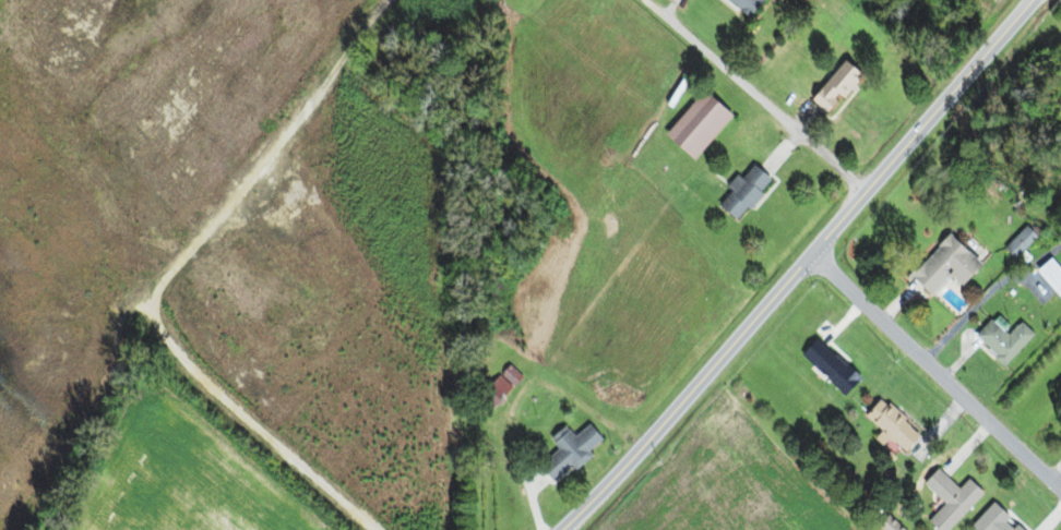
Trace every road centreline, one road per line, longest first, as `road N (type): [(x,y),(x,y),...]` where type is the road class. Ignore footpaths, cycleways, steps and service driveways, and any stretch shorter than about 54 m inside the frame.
road 1 (residential): [(558,529),(620,470),(1032,0)]
road 2 (residential): [(1060,488),(811,252)]

